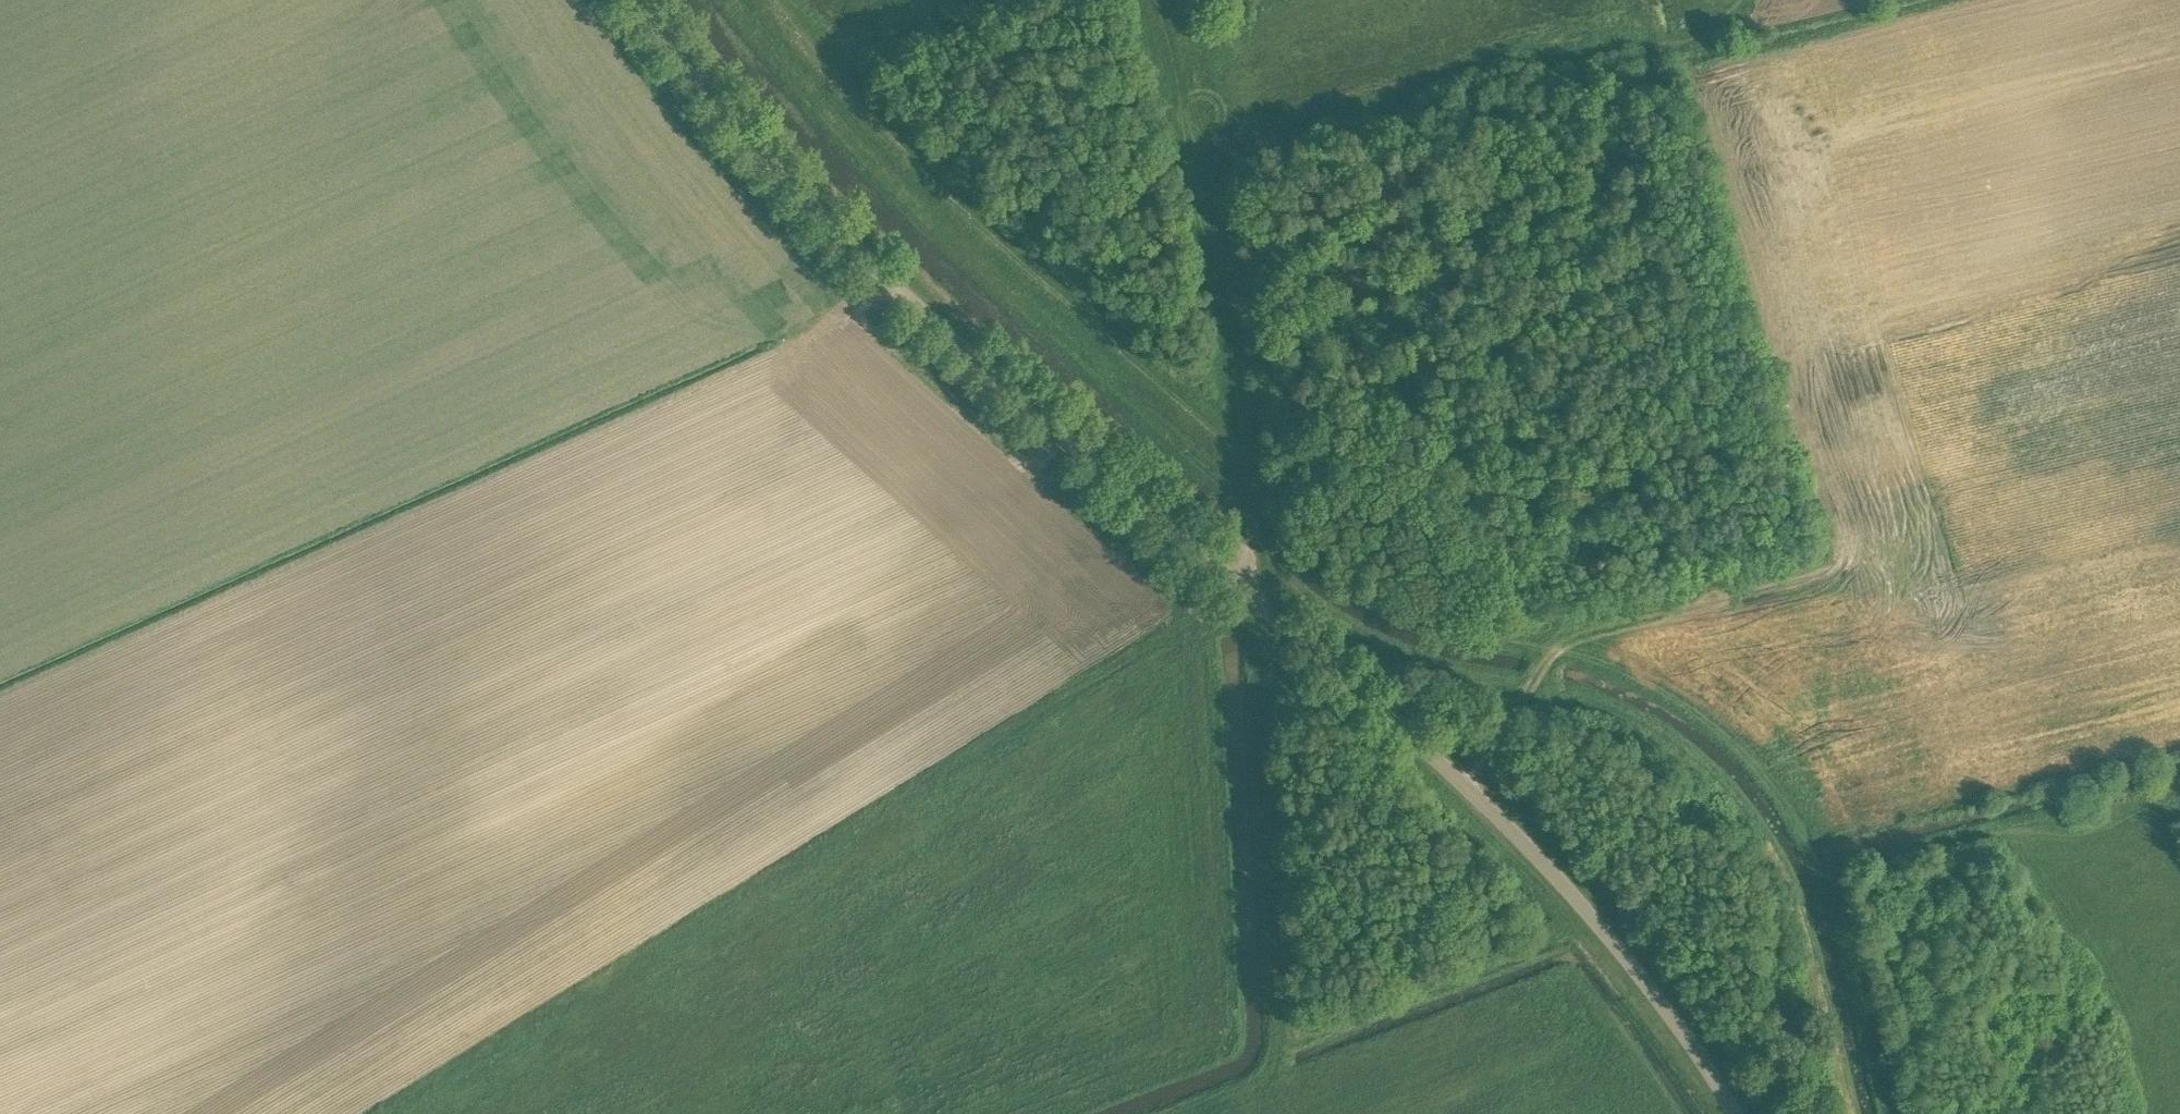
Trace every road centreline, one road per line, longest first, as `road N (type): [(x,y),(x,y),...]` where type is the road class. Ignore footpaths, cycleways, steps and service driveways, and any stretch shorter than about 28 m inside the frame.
road 1 (unclassified): [(1731,1113),(1601,929),(1498,817),(843,239),(757,150),(638,0)]
road 2 (track): [(1826,872),(1888,1113)]

